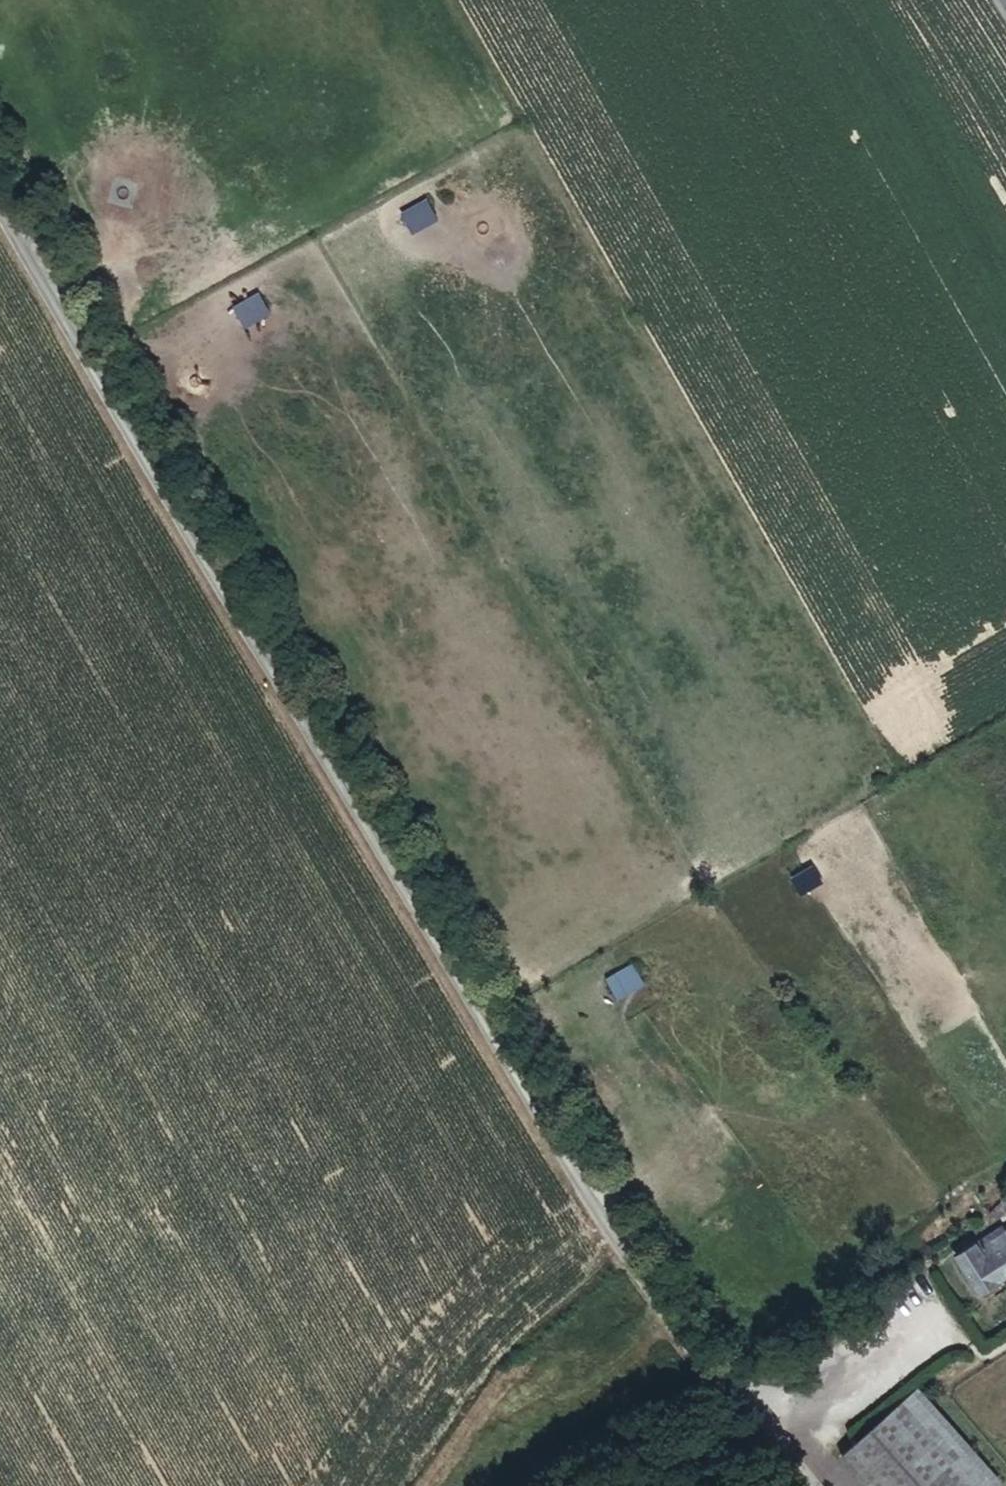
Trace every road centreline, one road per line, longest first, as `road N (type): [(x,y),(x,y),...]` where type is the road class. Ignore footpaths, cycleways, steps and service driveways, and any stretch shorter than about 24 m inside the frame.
road 1 (unclassified): [(0,221),(84,375),(600,1208),(637,1295),(792,1480)]

